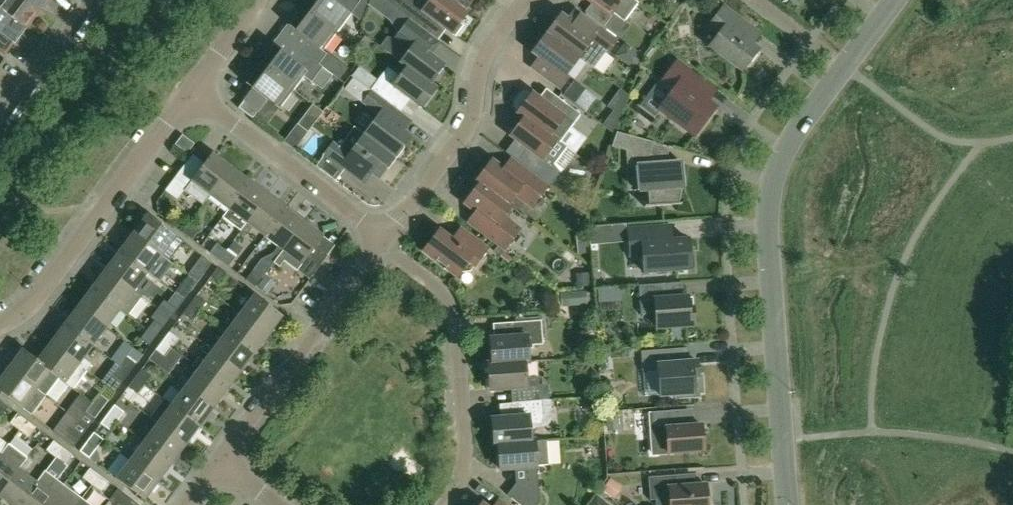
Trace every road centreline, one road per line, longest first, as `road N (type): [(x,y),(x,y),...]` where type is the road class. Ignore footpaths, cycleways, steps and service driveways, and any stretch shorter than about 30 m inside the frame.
road 1 (tertiary): [(788,504),(768,220),(773,186),(788,146),(895,0)]
road 2 (residential): [(0,324),(26,311),(190,97)]
road 3 (residential): [(444,504),(463,467),(455,320),(433,284),(382,246)]
road 4 (residential): [(387,239),(474,120),(492,50),(529,0)]
road 5 (residential): [(219,464),(382,246)]
road 6 (residential): [(387,239),(190,97)]
road 7 (residential): [(0,126),(95,0)]

